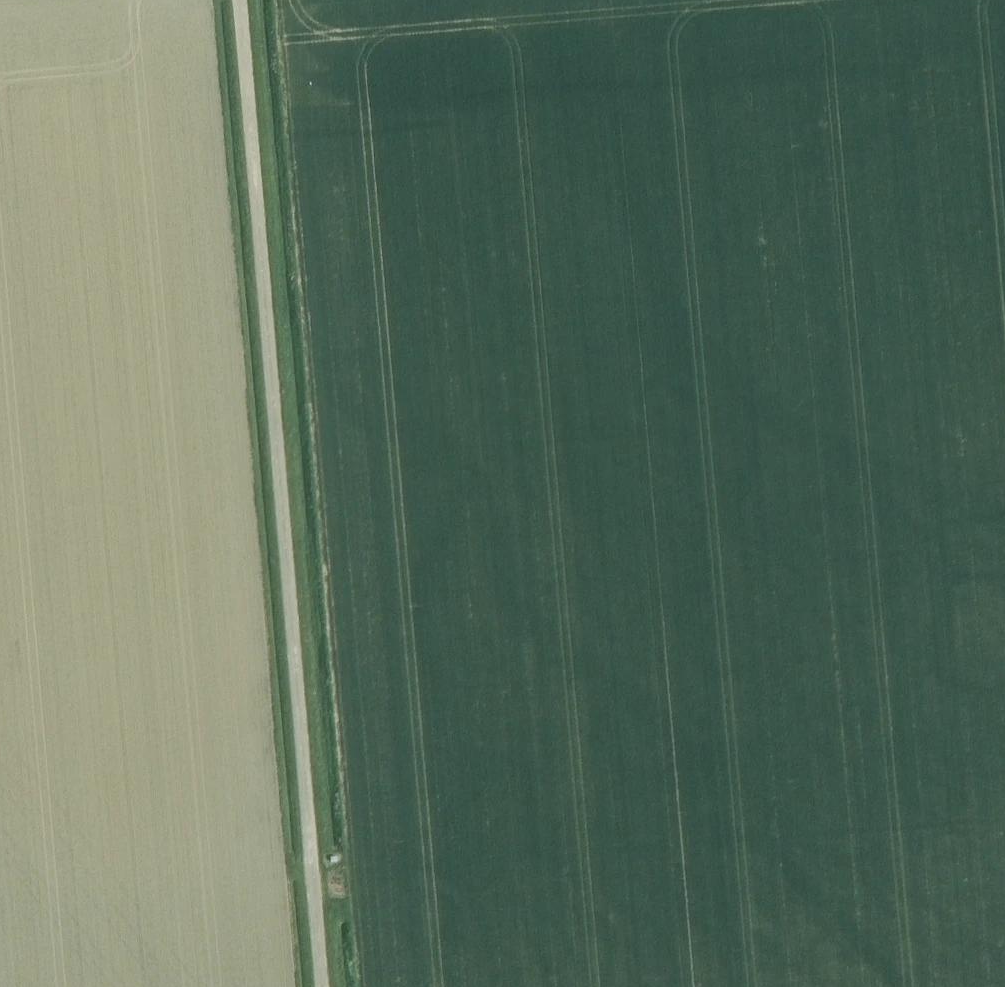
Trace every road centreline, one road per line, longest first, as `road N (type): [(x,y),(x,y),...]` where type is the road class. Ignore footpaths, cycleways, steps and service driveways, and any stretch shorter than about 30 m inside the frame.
road 1 (unclassified): [(319,986),(234,0)]

